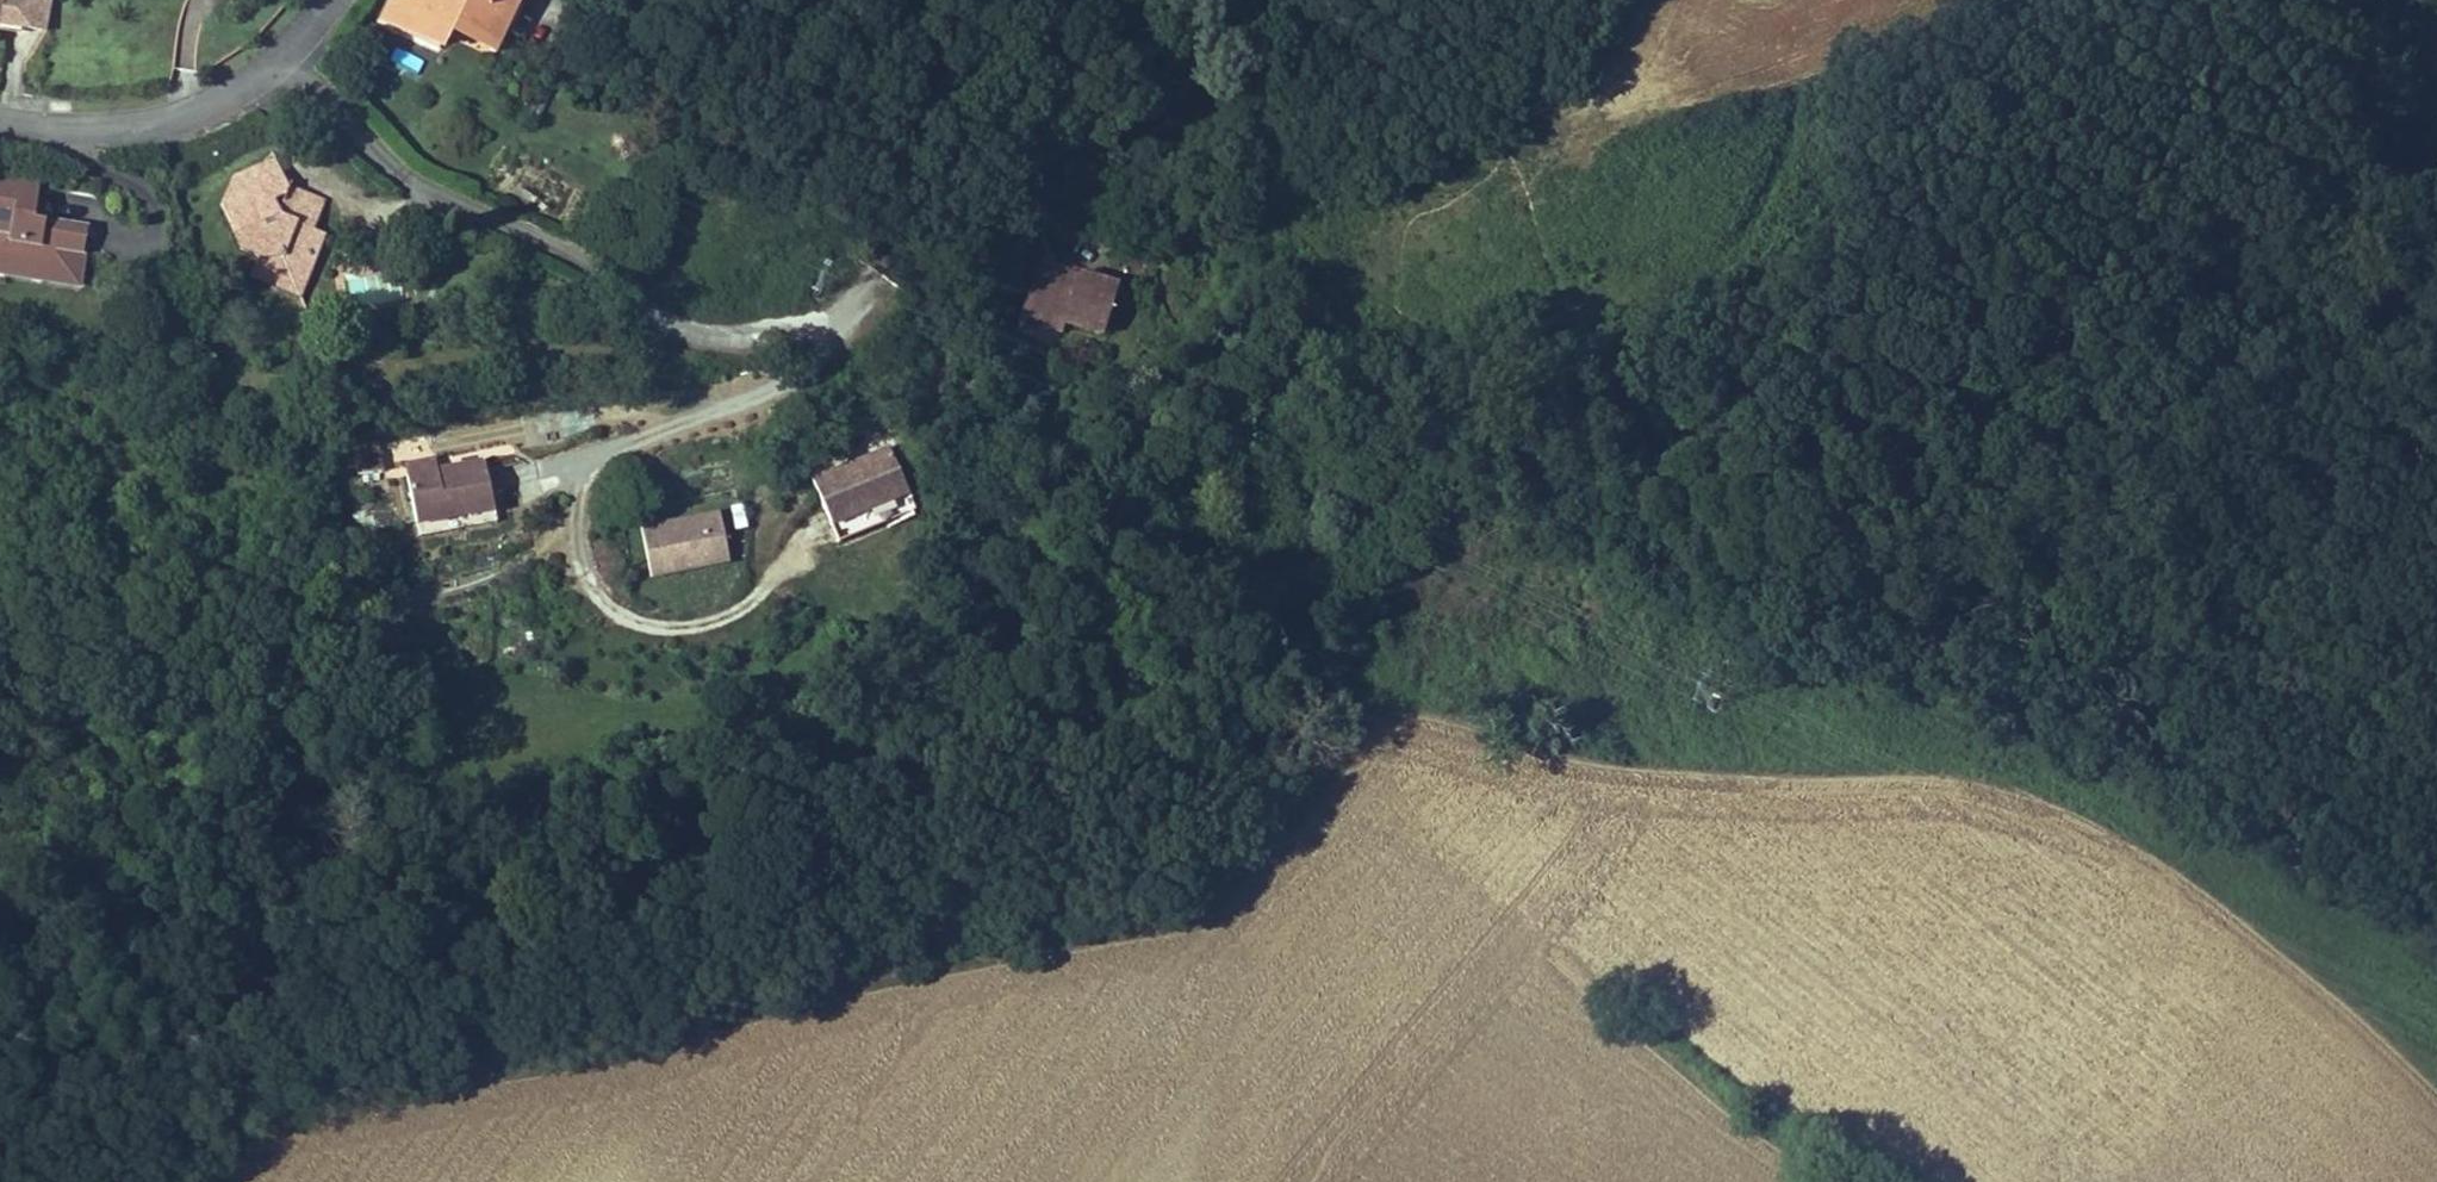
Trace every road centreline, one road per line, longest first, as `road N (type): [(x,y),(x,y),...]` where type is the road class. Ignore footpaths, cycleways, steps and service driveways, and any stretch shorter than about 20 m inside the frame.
road 1 (unclassified): [(288,55),(415,189),(614,273),(673,320),(734,328),(859,308)]
road 2 (residential): [(0,124),(159,124),(247,93),(288,55)]

